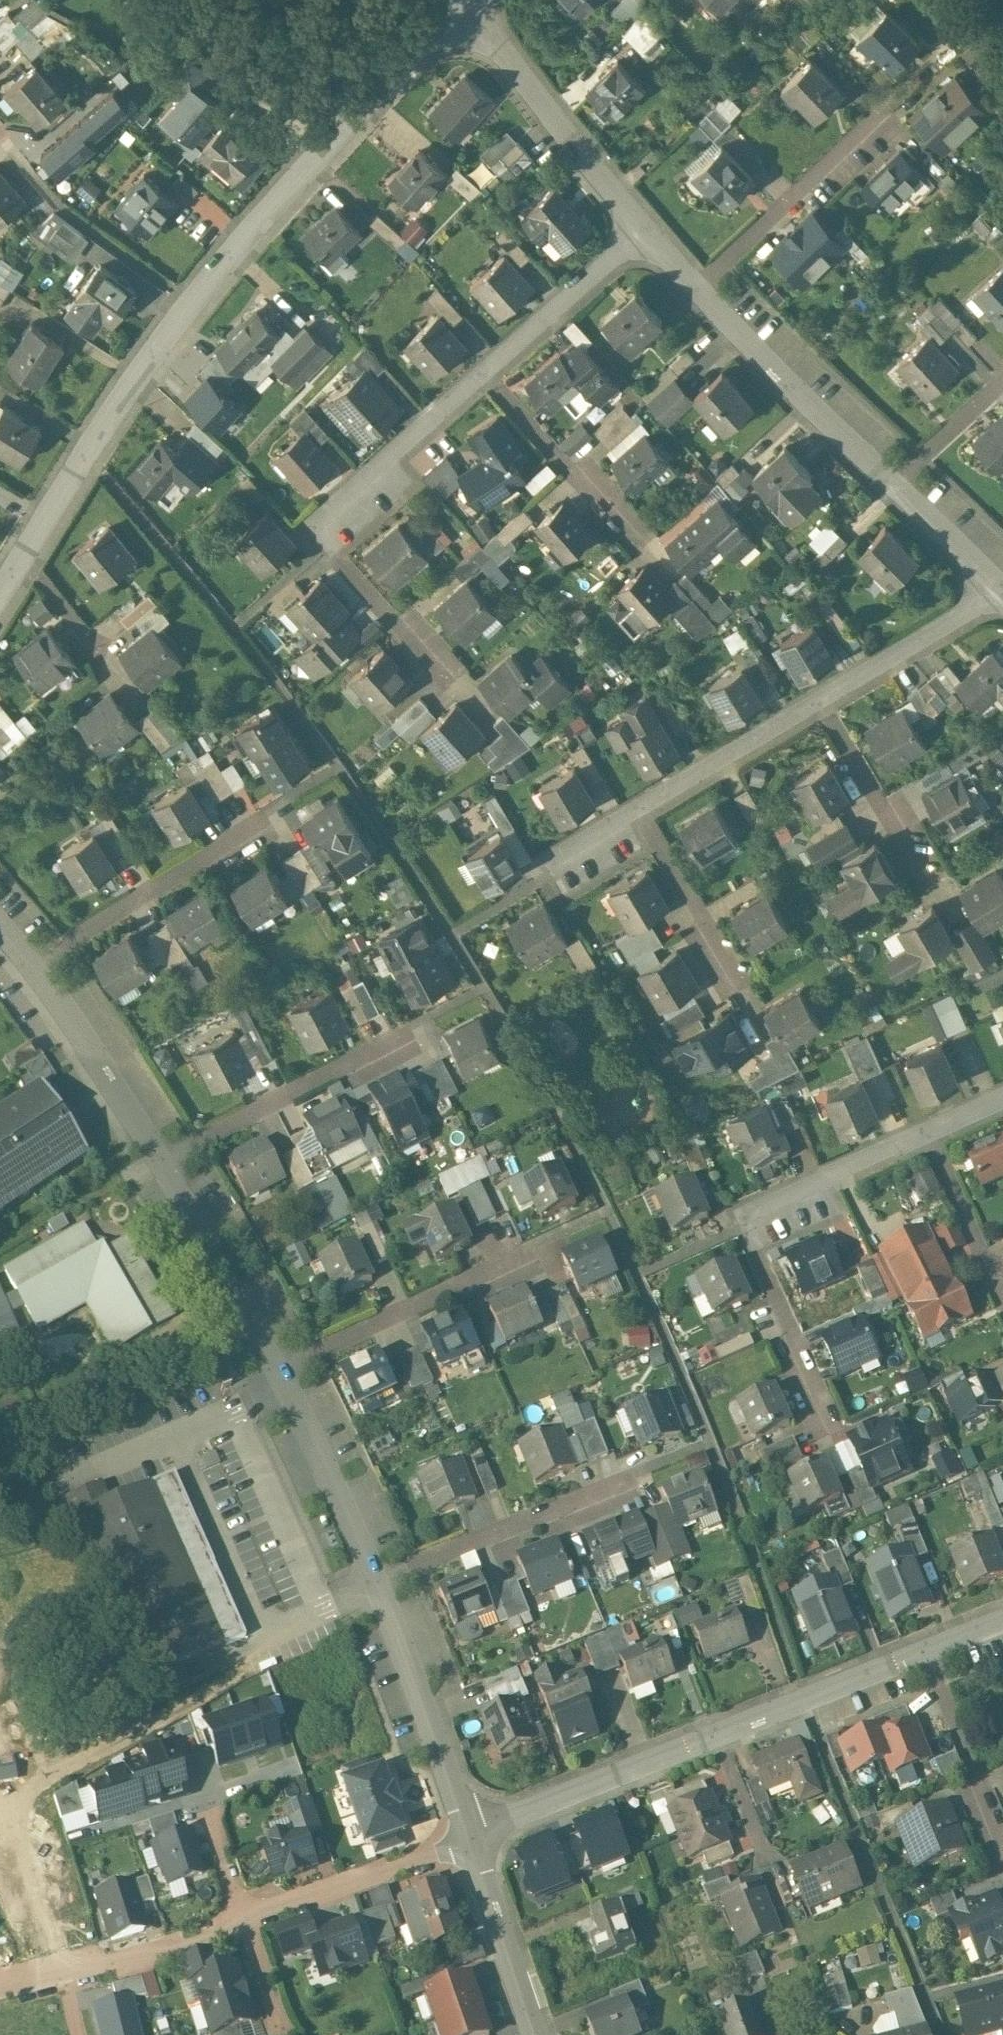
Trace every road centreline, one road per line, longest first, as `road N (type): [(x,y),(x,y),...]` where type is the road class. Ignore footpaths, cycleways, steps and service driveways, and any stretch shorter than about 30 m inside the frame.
road 1 (residential): [(455,0),(190,303),(0,596)]
road 2 (residential): [(995,584),(972,607),(545,867)]
road 3 (residential): [(1002,1101),(746,1223),(834,1428)]
road 4 (residential): [(469,1836),(244,1920),(0,1992)]
road 5 (residential): [(469,1836),(927,1651)]
road 6 (residential): [(642,230),(310,529)]
road 7 (residential): [(464,0),(642,230)]
road 8 (residential): [(534,1248),(279,1365)]
road 9 (residential): [(376,1584),(633,1476)]
road 10 (residential): [(694,287),(890,483)]
road 11 (residential): [(164,1160),(409,1032)]
road 12 (residential): [(32,964),(266,817)]
road 13 (residential): [(376,1584),(469,1836)]
road 14 (residential): [(279,1365),(376,1584)]
road 15 (residential): [(32,964),(164,1160)]
road 16 (residential): [(164,1160),(279,1365)]
road 17 (residential): [(694,287),(862,135)]
road 18 (residential): [(927,1651),(1002,1850)]
road 19 (residential): [(469,1836),(535,2034)]
road 20 (residential): [(890,483),(1002,381)]
road 21 (residential): [(890,483),(995,584)]

